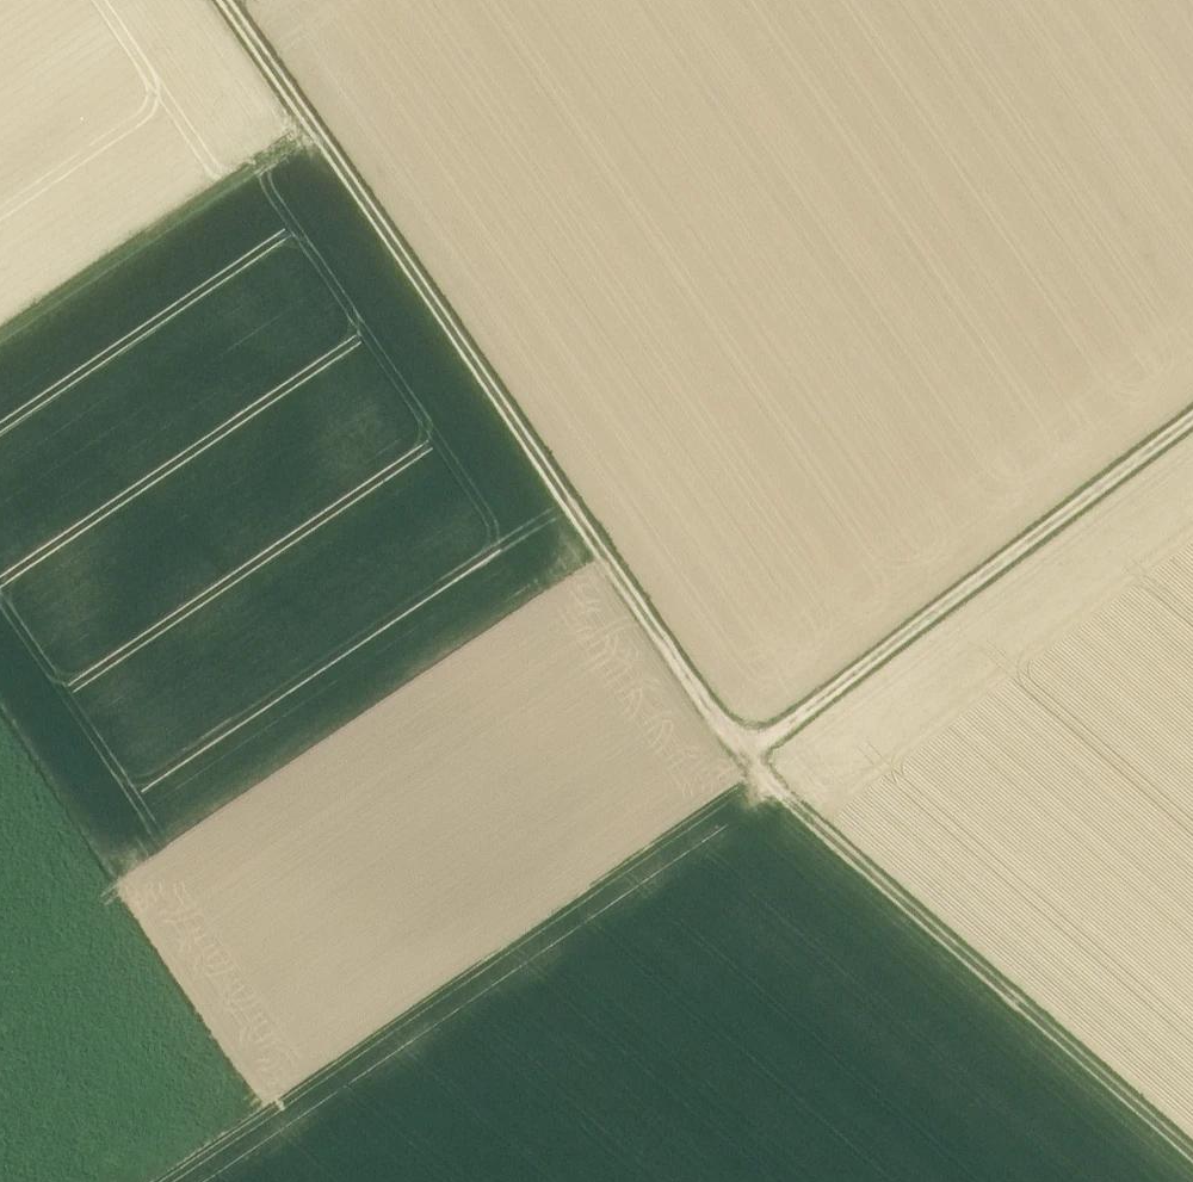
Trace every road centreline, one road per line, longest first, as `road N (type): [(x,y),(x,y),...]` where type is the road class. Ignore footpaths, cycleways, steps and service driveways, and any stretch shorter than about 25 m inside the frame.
road 1 (track): [(227,0),(740,758),(1192,1158)]
road 2 (track): [(1192,417),(740,758)]

